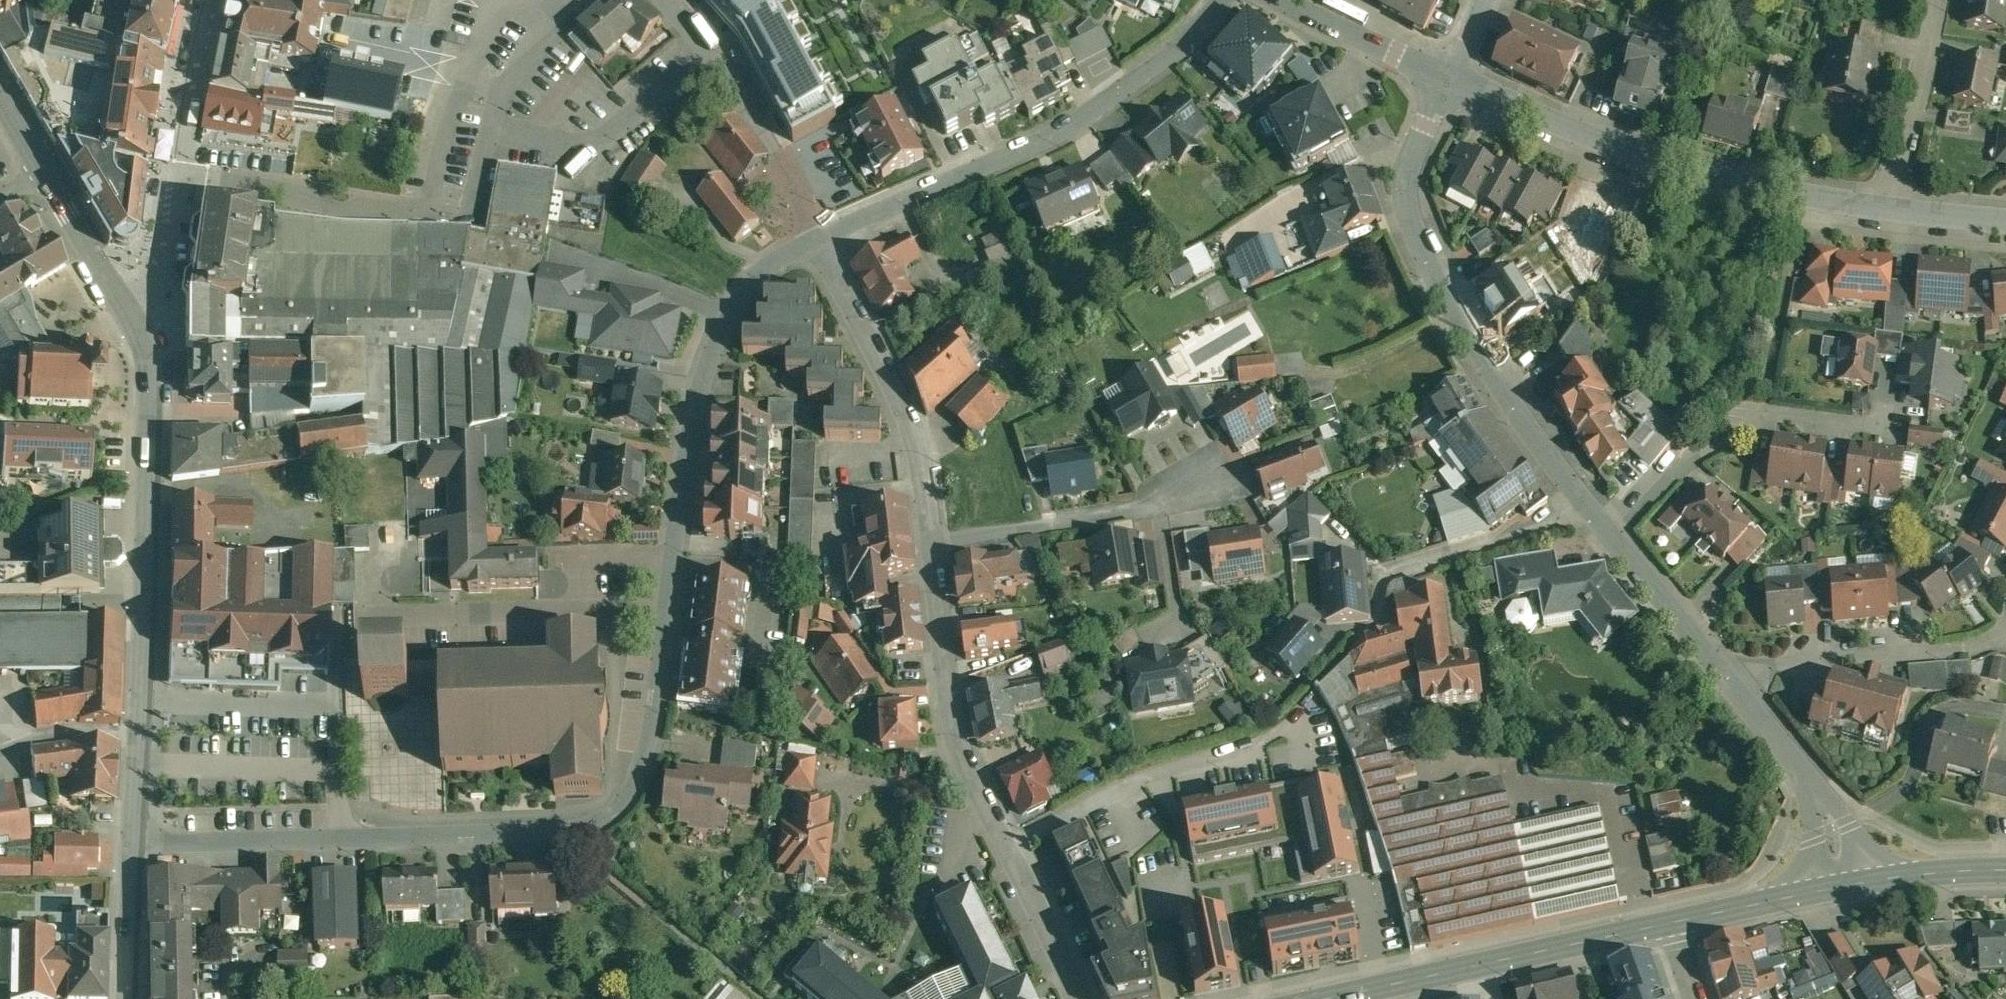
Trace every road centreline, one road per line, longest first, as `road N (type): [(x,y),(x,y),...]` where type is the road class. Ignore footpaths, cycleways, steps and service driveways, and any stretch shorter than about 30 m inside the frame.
road 1 (residential): [(816,241),(756,274),(724,314),(701,376),(650,752),(623,804),(556,832),(130,846)]
road 2 (tertiary): [(130,846),(151,411),(130,318)]
road 3 (residential): [(1449,75),(1423,128),(1406,197),(1478,337),(1588,497)]
road 4 (residential): [(1219,0),(1172,51),(1063,133),(816,241)]
road 5 (residential): [(1449,75),(1633,152),(1892,209)]
road 6 (secondary): [(1324,998),(1674,921)]
road 7 (residential): [(933,540),(900,399),(816,241)]
road 8 (residential): [(1617,534),(1747,409),(1886,427)]
road 9 (residential): [(1006,846),(965,758),(933,540)]
road 10 (residential): [(1219,477),(1136,508),(933,540)]
road 11 (residential): [(1728,677),(1777,662),(1970,646),(2000,637),(2005,627)]
road 12 (residential): [(663,0),(711,51),(816,241)]
road 13 (residential): [(1366,628),(1384,572),(1549,519),(1588,497)]
road 14 (residential): [(1006,846),(1141,776),(1213,754)]
road 15 (residential): [(1939,0),(1892,209)]
road 16 (residential): [(1617,534),(1728,677)]
road 17 (residential): [(1295,0),(1449,75)]
road 18 (tertiary): [(43,173),(130,318)]
road 19 (residential): [(1077,998),(1006,846)]
road 20 (tertiary): [(130,998),(130,846)]
road 21 (secondary): [(1674,921),(1819,889)]
road 22 (residential): [(176,182),(154,289),(130,318)]
road 23 (residential): [(1877,879),(1835,802),(1795,762)]
road 24 (residential): [(1795,762),(1819,889)]
road 25 (secondary): [(1877,879),(2005,869)]

